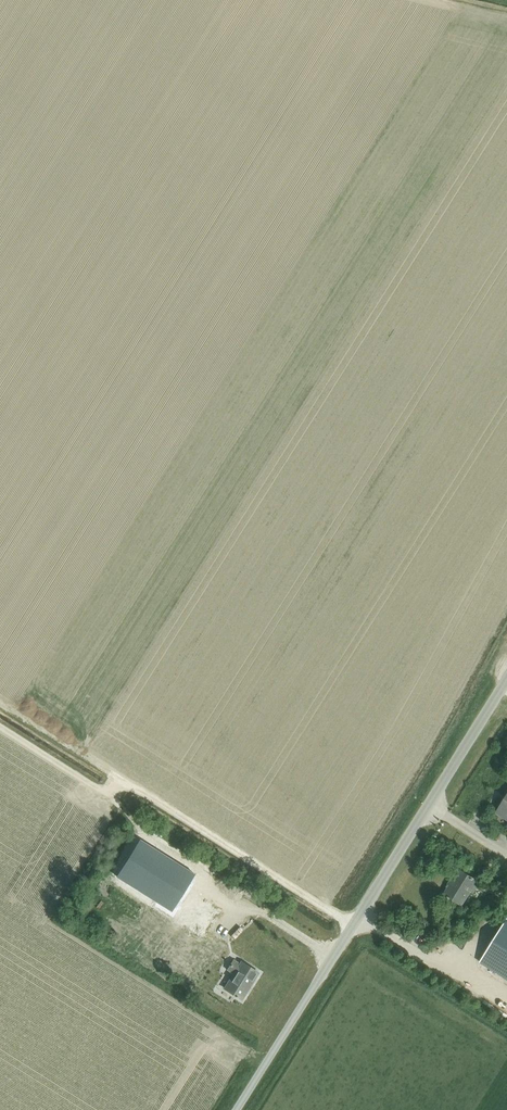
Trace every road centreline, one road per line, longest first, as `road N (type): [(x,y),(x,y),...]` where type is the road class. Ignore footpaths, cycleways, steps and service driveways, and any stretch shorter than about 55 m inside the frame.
road 1 (unclassified): [(242,1109),(506,692)]

